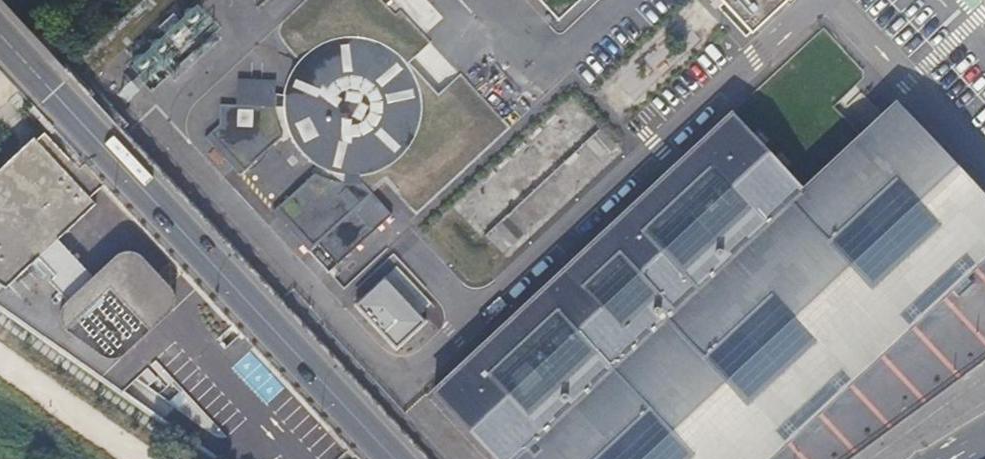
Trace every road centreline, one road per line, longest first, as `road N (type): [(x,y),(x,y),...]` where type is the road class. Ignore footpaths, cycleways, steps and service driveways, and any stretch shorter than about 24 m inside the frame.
road 1 (tertiary): [(390,458),(0,30)]

